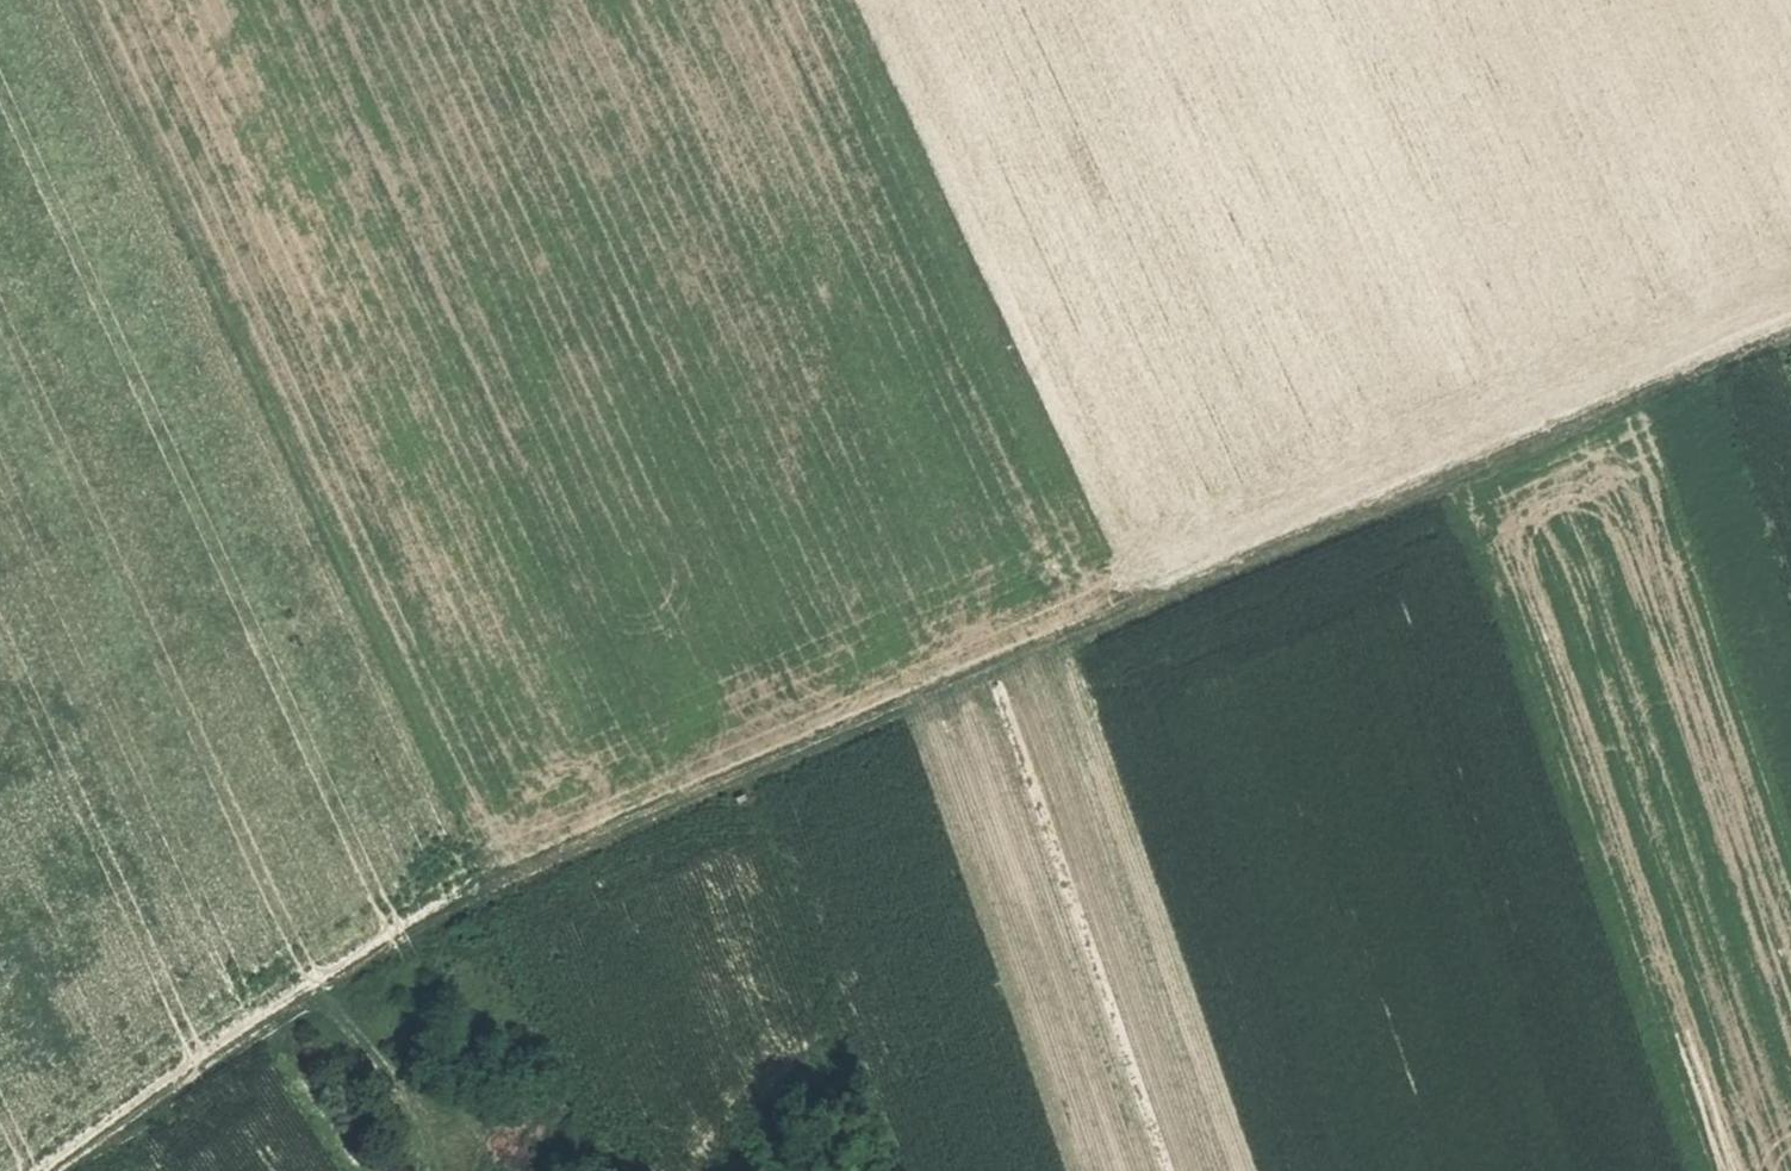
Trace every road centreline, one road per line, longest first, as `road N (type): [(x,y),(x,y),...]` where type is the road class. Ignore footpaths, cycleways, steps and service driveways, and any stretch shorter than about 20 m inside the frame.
road 1 (track): [(57,1170),(211,1054),(336,973),(463,906),(1790,328)]

